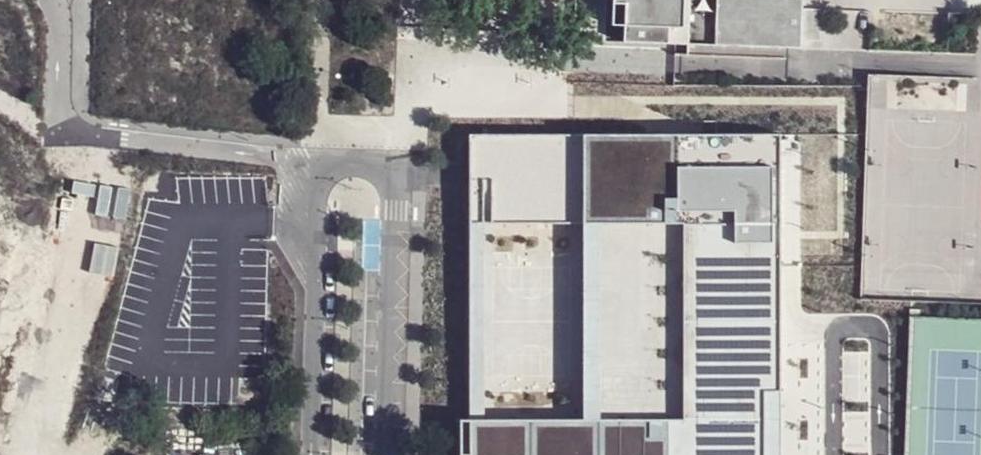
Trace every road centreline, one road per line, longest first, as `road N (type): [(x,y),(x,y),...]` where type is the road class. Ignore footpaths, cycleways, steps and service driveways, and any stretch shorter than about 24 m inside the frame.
road 1 (residential): [(388,454),(395,200),(382,174),(354,164),(327,175),(316,193),(311,454)]

